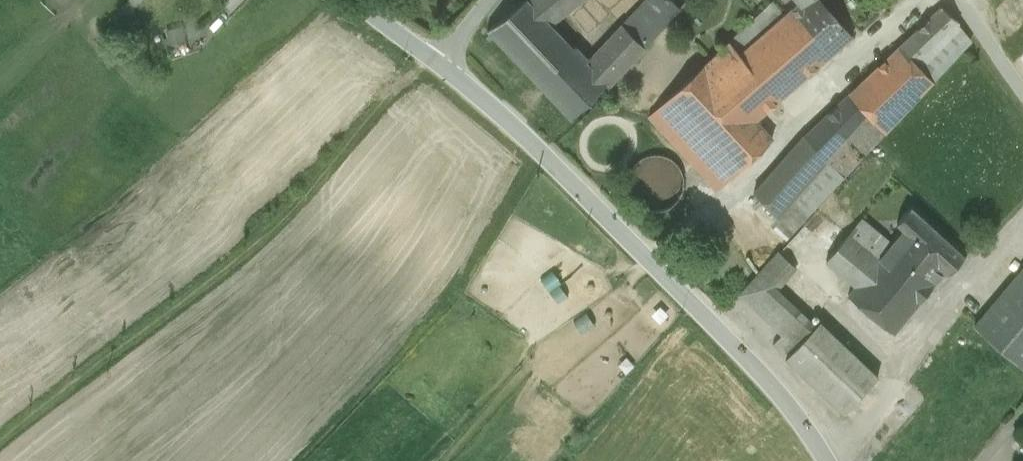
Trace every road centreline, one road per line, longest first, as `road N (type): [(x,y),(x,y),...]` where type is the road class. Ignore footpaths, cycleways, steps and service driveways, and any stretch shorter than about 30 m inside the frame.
road 1 (residential): [(358,0),(439,59),(785,400),(825,460)]
road 2 (track): [(431,53),(225,260),(0,442)]
road 3 (track): [(1022,94),(944,0)]

